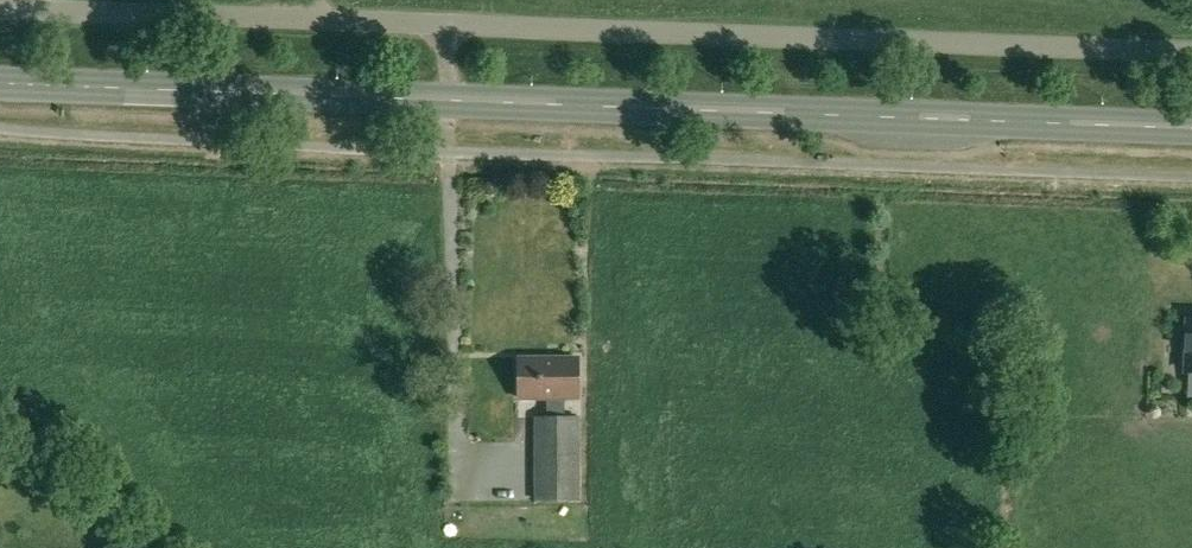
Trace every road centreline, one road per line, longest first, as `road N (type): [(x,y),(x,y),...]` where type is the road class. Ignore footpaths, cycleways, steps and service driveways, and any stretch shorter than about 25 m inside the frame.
road 1 (unclassified): [(1191,56),(447,26)]
road 2 (tertiary): [(1191,130),(448,101)]
road 3 (tertiary): [(448,101),(0,86)]
road 4 (unclassified): [(447,26),(0,10)]

